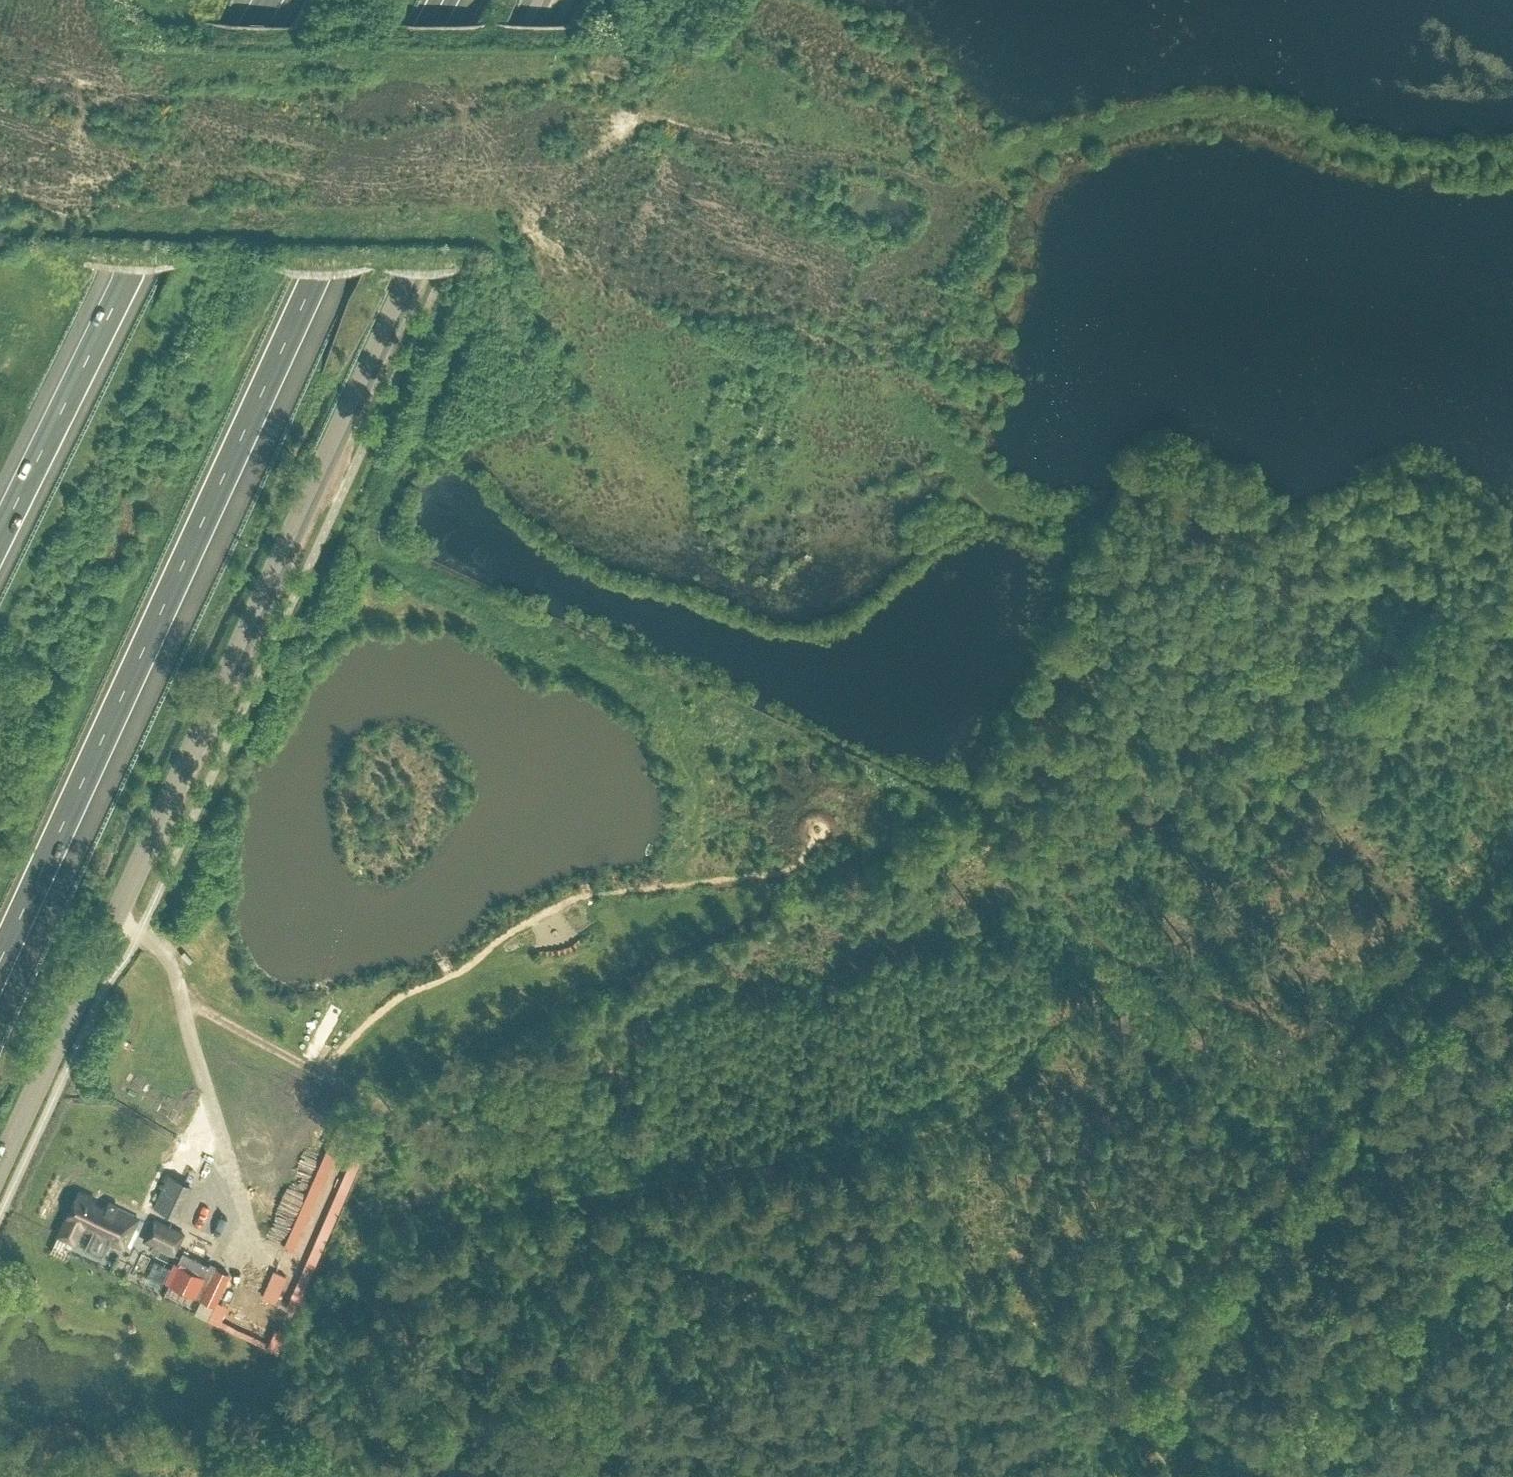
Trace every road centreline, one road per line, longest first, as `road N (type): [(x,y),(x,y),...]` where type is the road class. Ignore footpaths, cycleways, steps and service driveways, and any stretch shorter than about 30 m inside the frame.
road 1 (secondary): [(0,1167),(537,0)]
road 2 (motorway): [(0,959),(443,0)]
road 3 (motorway): [(267,0),(0,536)]
road 4 (track): [(590,894),(518,925),(469,964),(398,995),(322,1075)]
road 5 (track): [(374,1104),(182,1001)]

